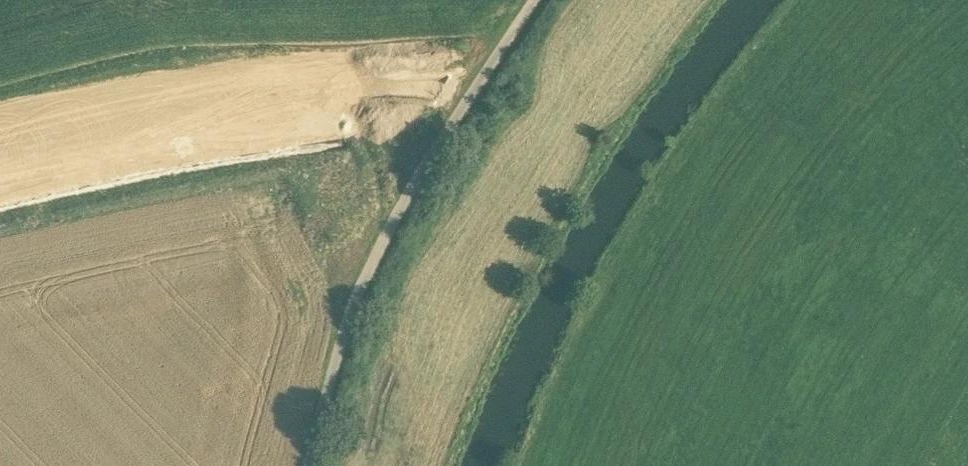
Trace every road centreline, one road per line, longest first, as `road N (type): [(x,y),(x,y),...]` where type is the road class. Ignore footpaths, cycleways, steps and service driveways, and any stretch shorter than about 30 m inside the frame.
road 1 (secondary): [(0,176),(429,91),(967,133)]
road 2 (track): [(537,0),(423,168),(359,290),(313,465)]

